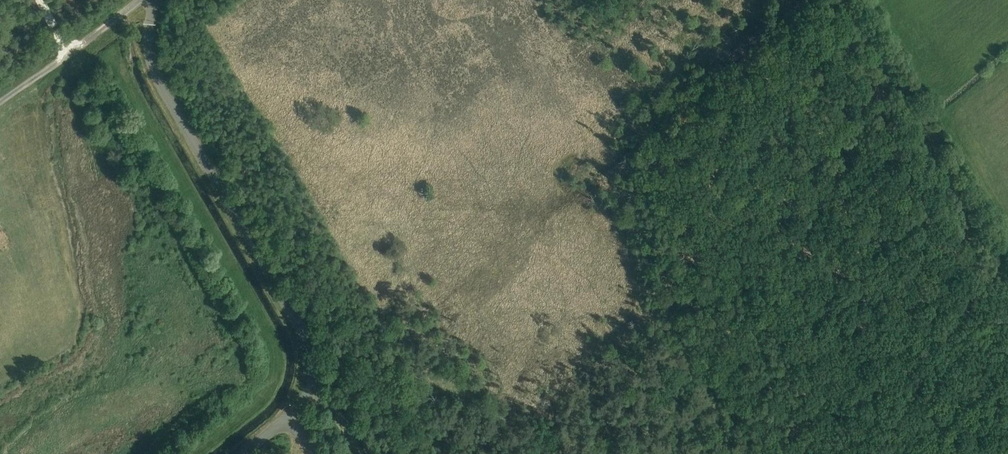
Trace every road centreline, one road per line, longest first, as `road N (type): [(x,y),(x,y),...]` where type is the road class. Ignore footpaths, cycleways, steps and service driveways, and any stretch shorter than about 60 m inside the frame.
road 1 (track): [(0,105),(115,20)]

